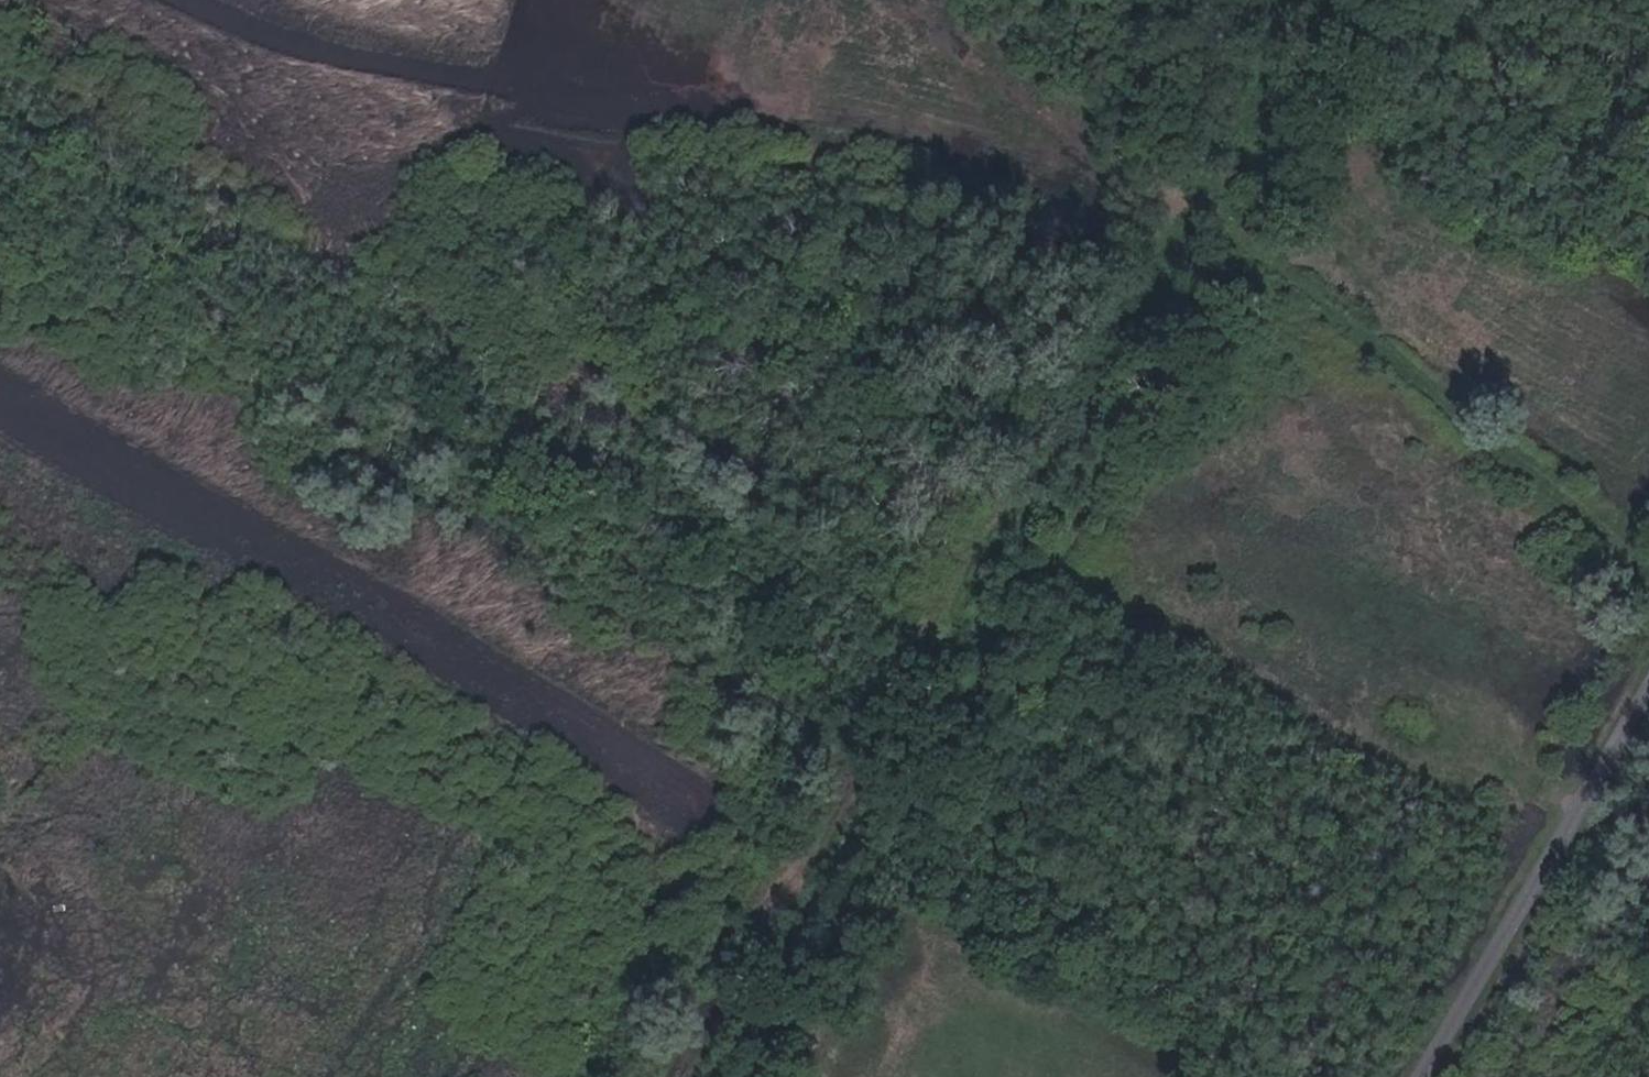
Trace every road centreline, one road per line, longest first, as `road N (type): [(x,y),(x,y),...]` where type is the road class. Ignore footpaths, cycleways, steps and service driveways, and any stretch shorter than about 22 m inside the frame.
road 1 (residential): [(1648,726),(1444,1076)]

